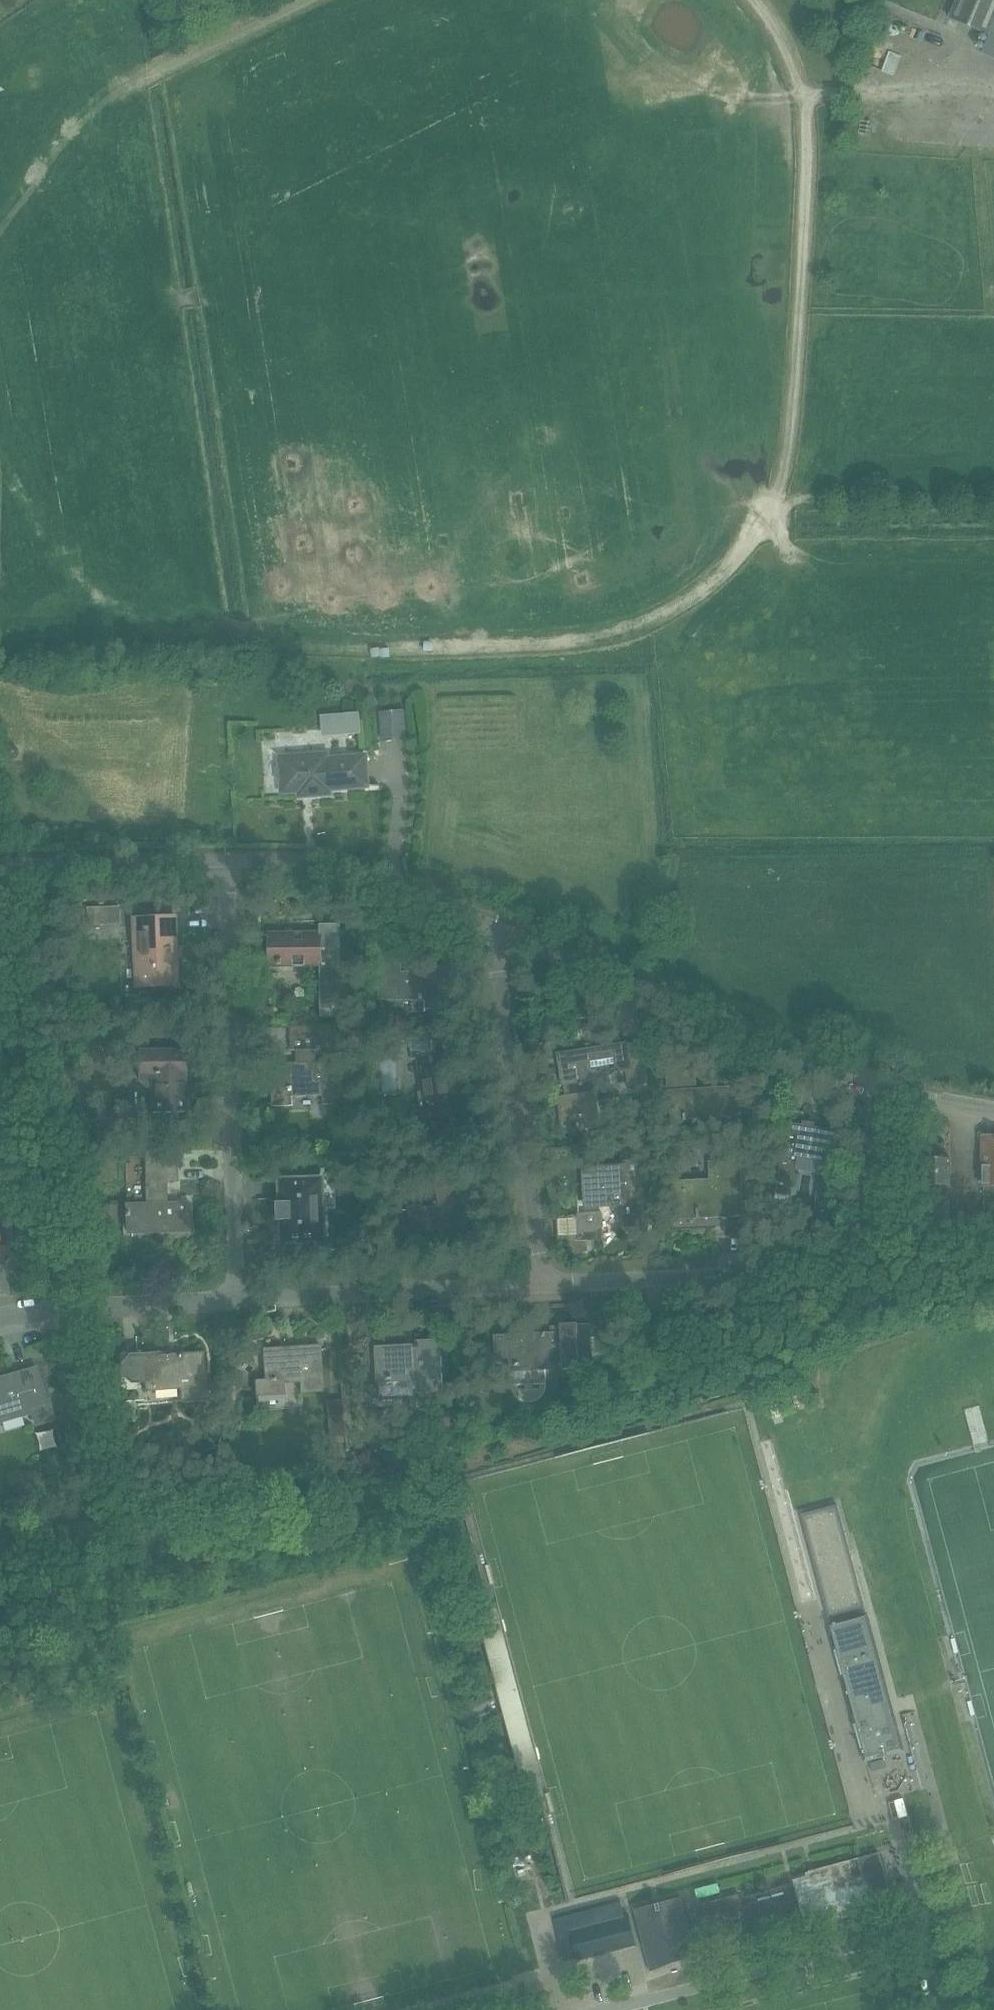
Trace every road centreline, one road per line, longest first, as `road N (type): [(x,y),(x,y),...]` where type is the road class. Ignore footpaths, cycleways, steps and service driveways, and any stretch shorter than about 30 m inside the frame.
road 1 (residential): [(545,1285),(844,1266),(861,1245),(888,1086)]
road 2 (residential): [(227,861),(235,1301)]
road 3 (unclassified): [(493,930),(888,1086)]
road 4 (residential): [(545,1285),(493,930)]
road 5 (residential): [(235,1301),(545,1285)]
road 6 (unclassified): [(227,861),(338,869),(493,930)]
road 7 (residential): [(0,1318),(235,1301)]
road 8 (unclassified): [(0,867),(227,861)]

